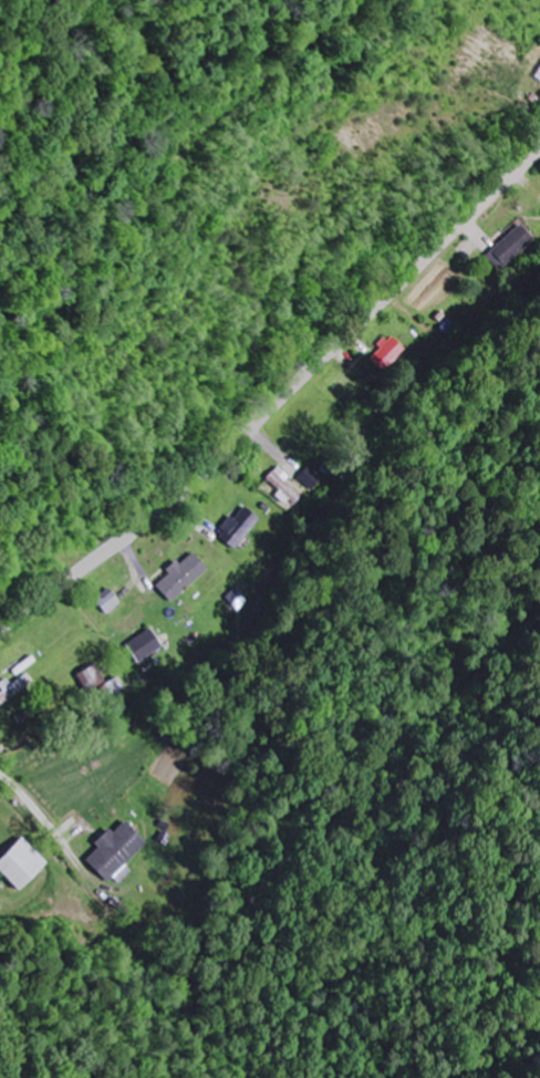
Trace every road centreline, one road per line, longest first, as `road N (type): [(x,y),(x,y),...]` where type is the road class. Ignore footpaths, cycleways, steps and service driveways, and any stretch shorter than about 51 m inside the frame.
road 1 (secondary): [(0,635),(188,493),(539,154)]

